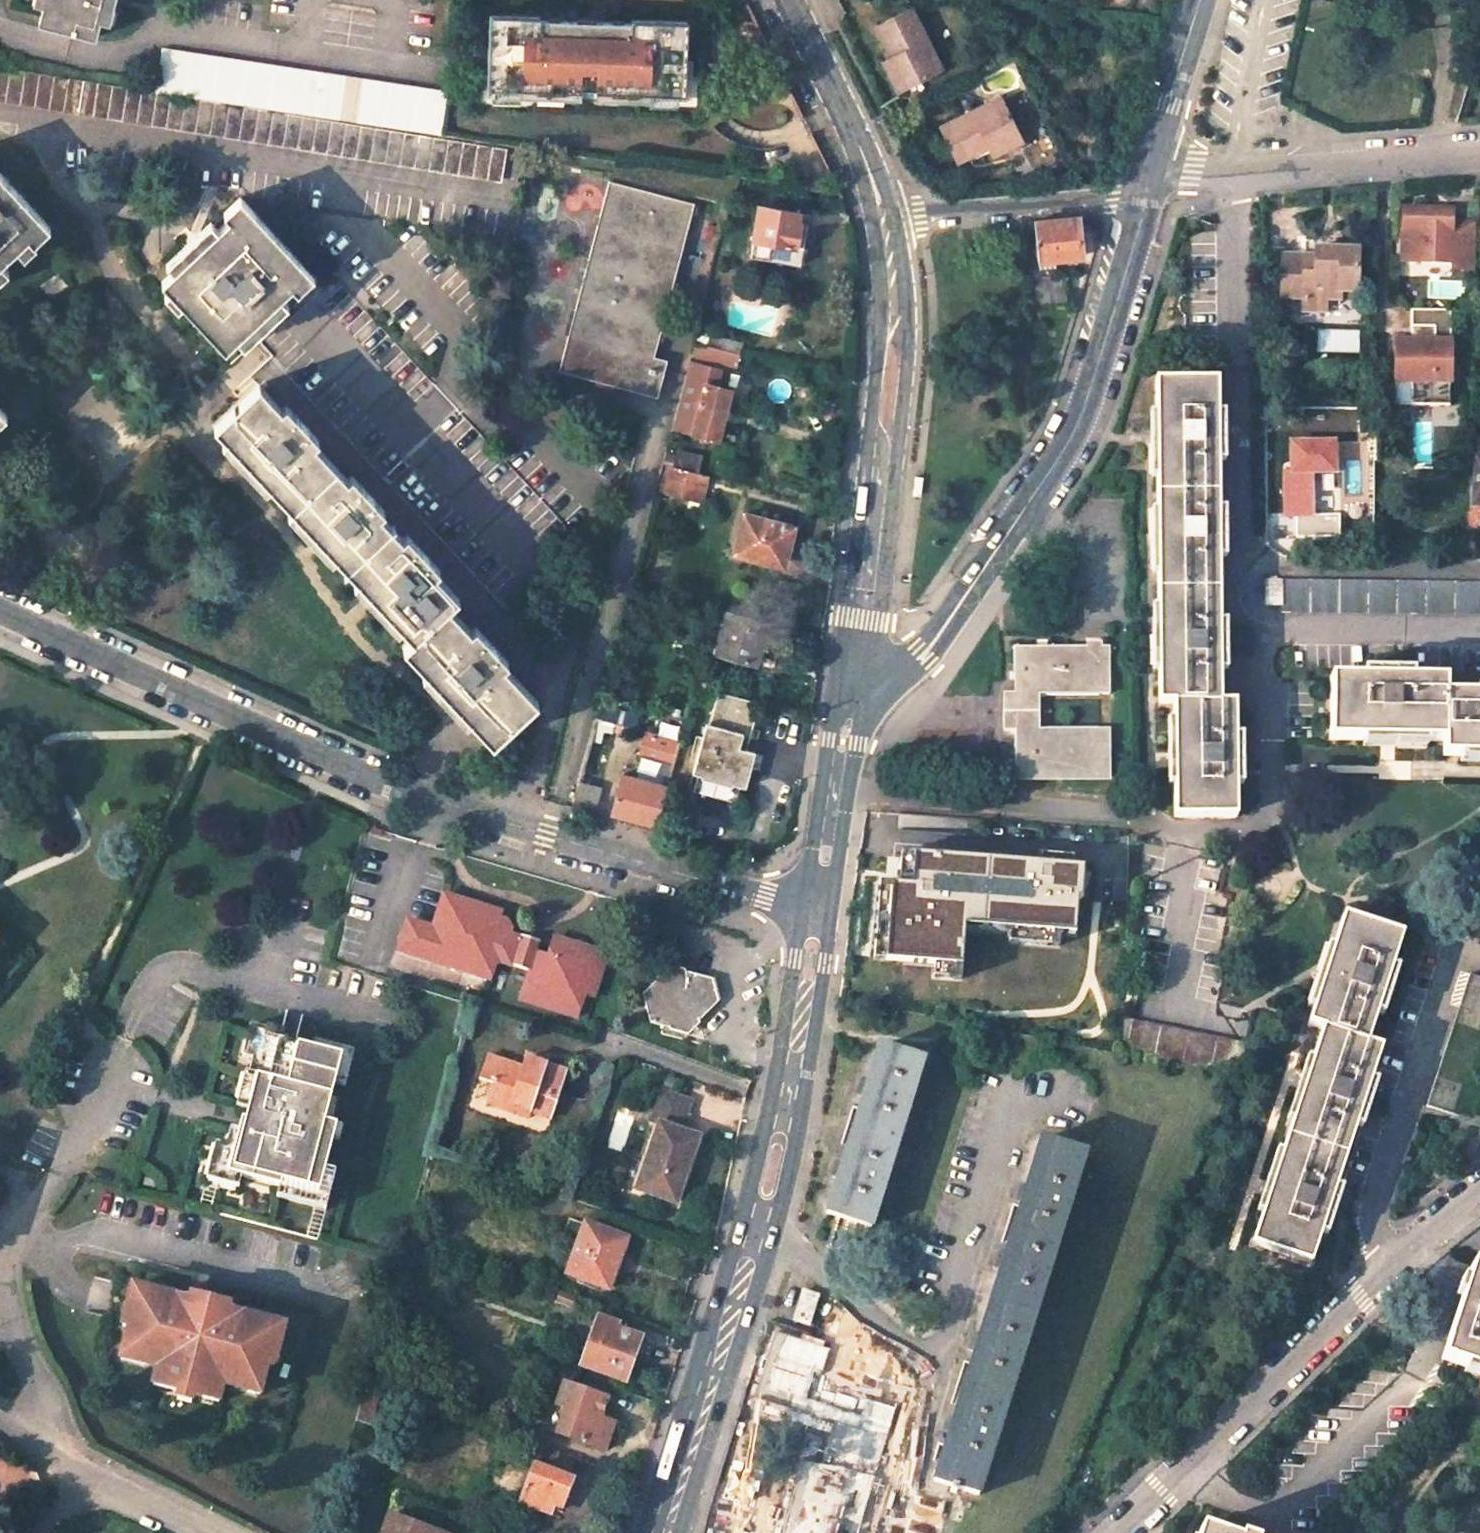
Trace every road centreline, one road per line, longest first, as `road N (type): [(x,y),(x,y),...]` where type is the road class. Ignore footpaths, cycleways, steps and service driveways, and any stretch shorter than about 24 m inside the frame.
road 1 (unclassified): [(0,612),(391,791),(819,910)]
road 2 (secondary): [(819,910),(760,1228),(667,1532)]
road 3 (secondary): [(854,660),(899,668),(933,644),(1074,438),(1145,201)]
road 4 (residential): [(1114,1532),(1351,1301),(1479,1198)]
road 5 (secondary): [(884,220),(897,336),(854,660)]
road 6 (unclassified): [(1151,161),(1229,175),(1479,155)]
road 7 (unclassified): [(1145,201),(1114,197),(884,220)]
road 8 (secondary): [(854,660),(819,910)]
road 9 (secondary): [(788,0),(872,173),(884,220)]
road 10 (secondary): [(1151,161),(1200,0)]
road 11 (unclassified): [(60,1467),(204,1532)]

